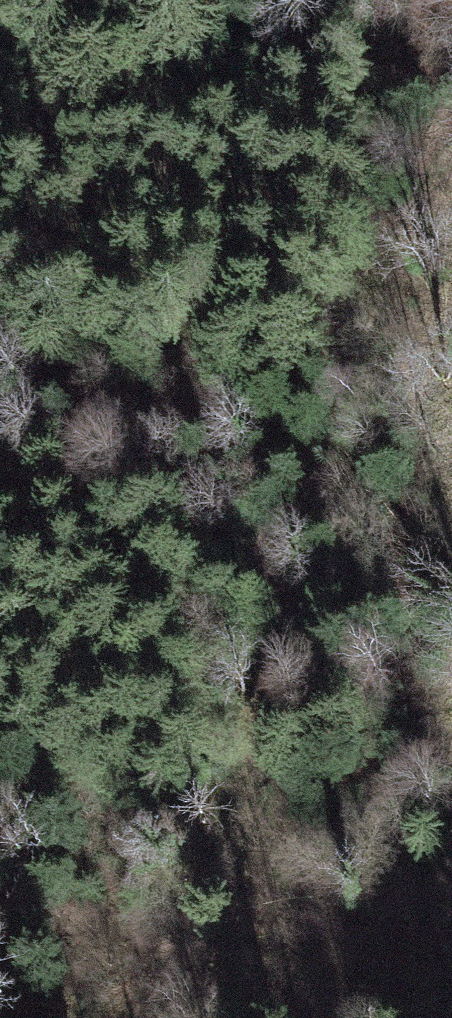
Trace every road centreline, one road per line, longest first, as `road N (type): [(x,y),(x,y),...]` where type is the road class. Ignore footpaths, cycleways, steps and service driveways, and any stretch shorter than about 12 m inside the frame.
road 1 (track): [(142,1017),(246,770),(311,484),(451,170)]

